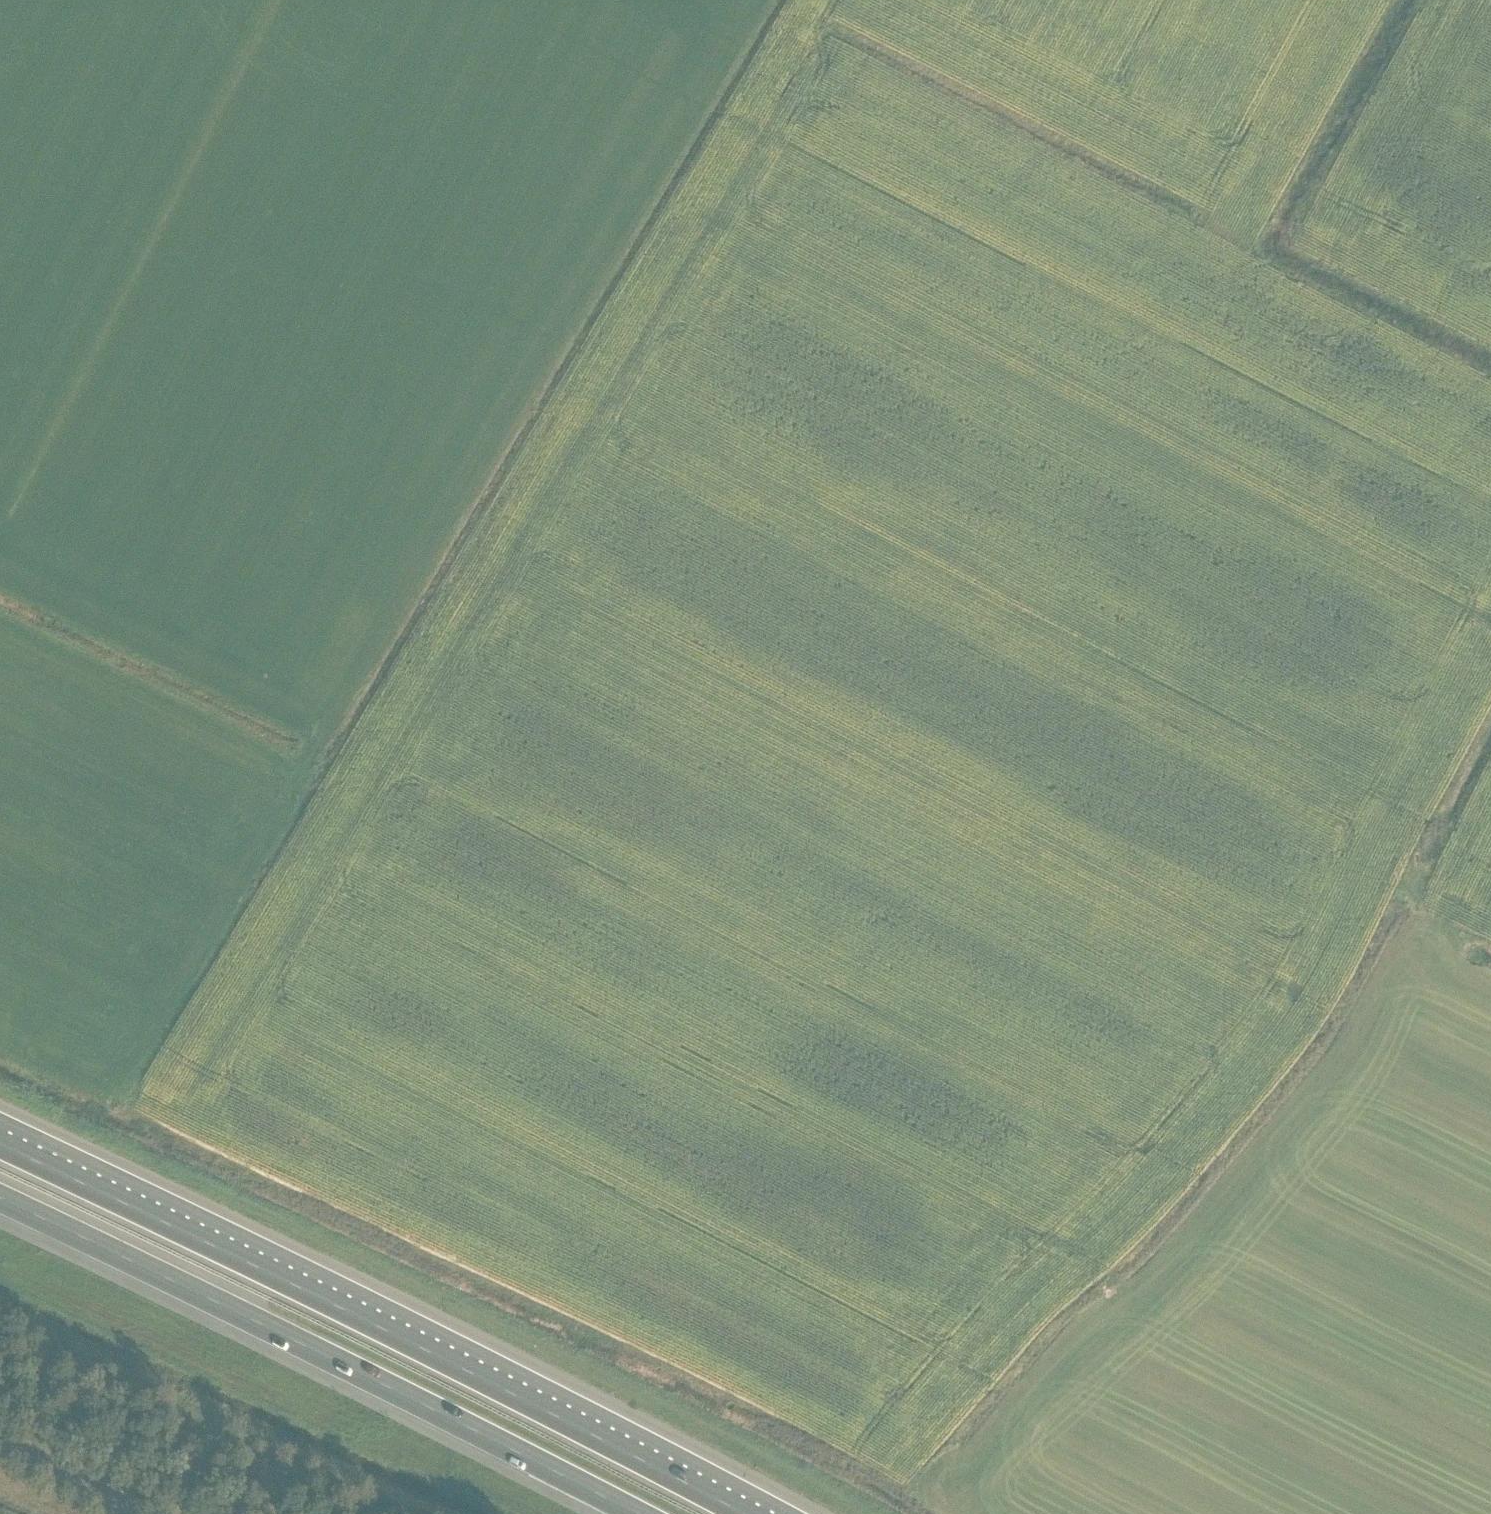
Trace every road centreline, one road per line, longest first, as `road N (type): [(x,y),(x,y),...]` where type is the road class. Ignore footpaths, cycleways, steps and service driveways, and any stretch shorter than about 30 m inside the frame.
road 1 (motorway): [(741,1513),(386,1329),(0,1143)]
road 2 (motorway): [(0,1203),(635,1513)]
road 3 (tertiary): [(150,1513),(0,1444)]

